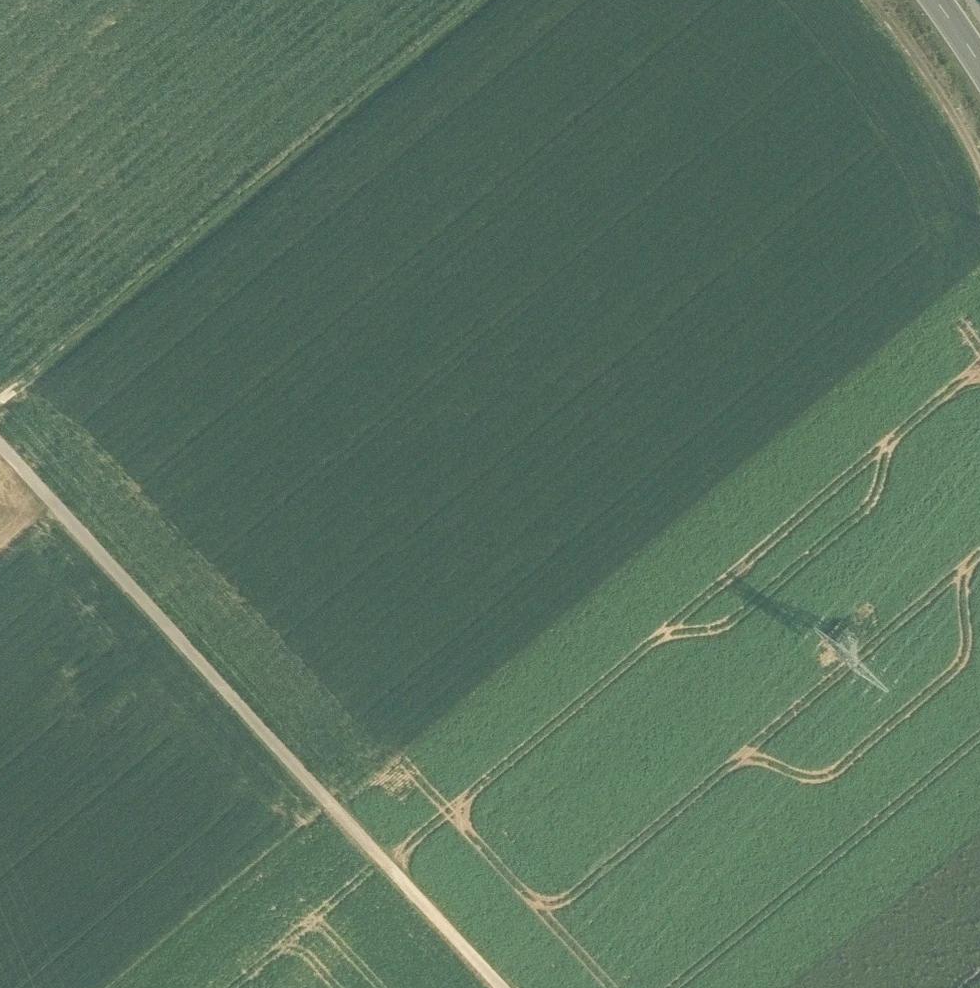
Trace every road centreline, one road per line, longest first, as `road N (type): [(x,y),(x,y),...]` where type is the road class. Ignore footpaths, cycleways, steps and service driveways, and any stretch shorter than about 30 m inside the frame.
road 1 (track): [(0,449),(496,987)]
road 2 (track): [(0,407),(489,0)]
road 3 (track): [(871,0),(979,163)]

